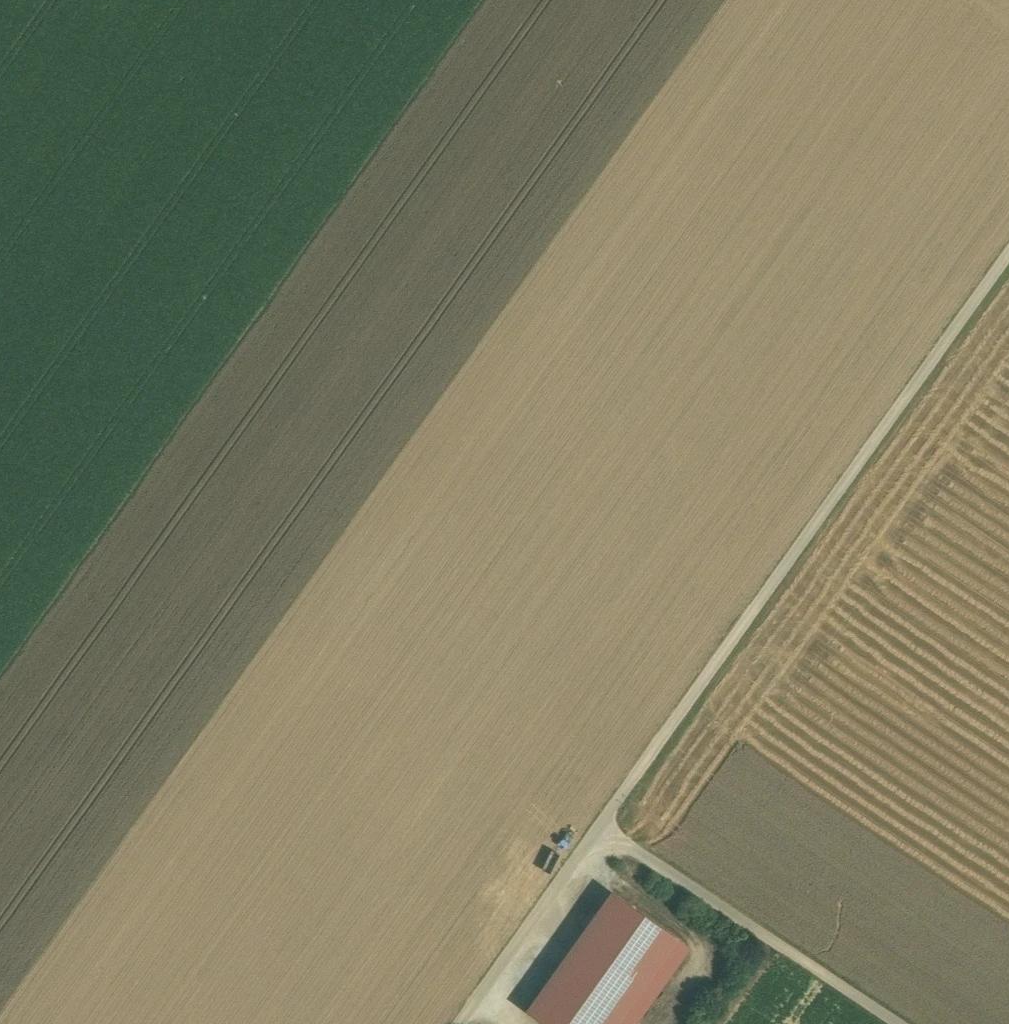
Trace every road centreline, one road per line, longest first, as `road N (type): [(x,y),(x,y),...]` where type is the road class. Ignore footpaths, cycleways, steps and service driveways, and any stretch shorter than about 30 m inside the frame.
road 1 (track): [(1008,253),(458,1023)]
road 2 (track): [(900,1023),(603,827)]

